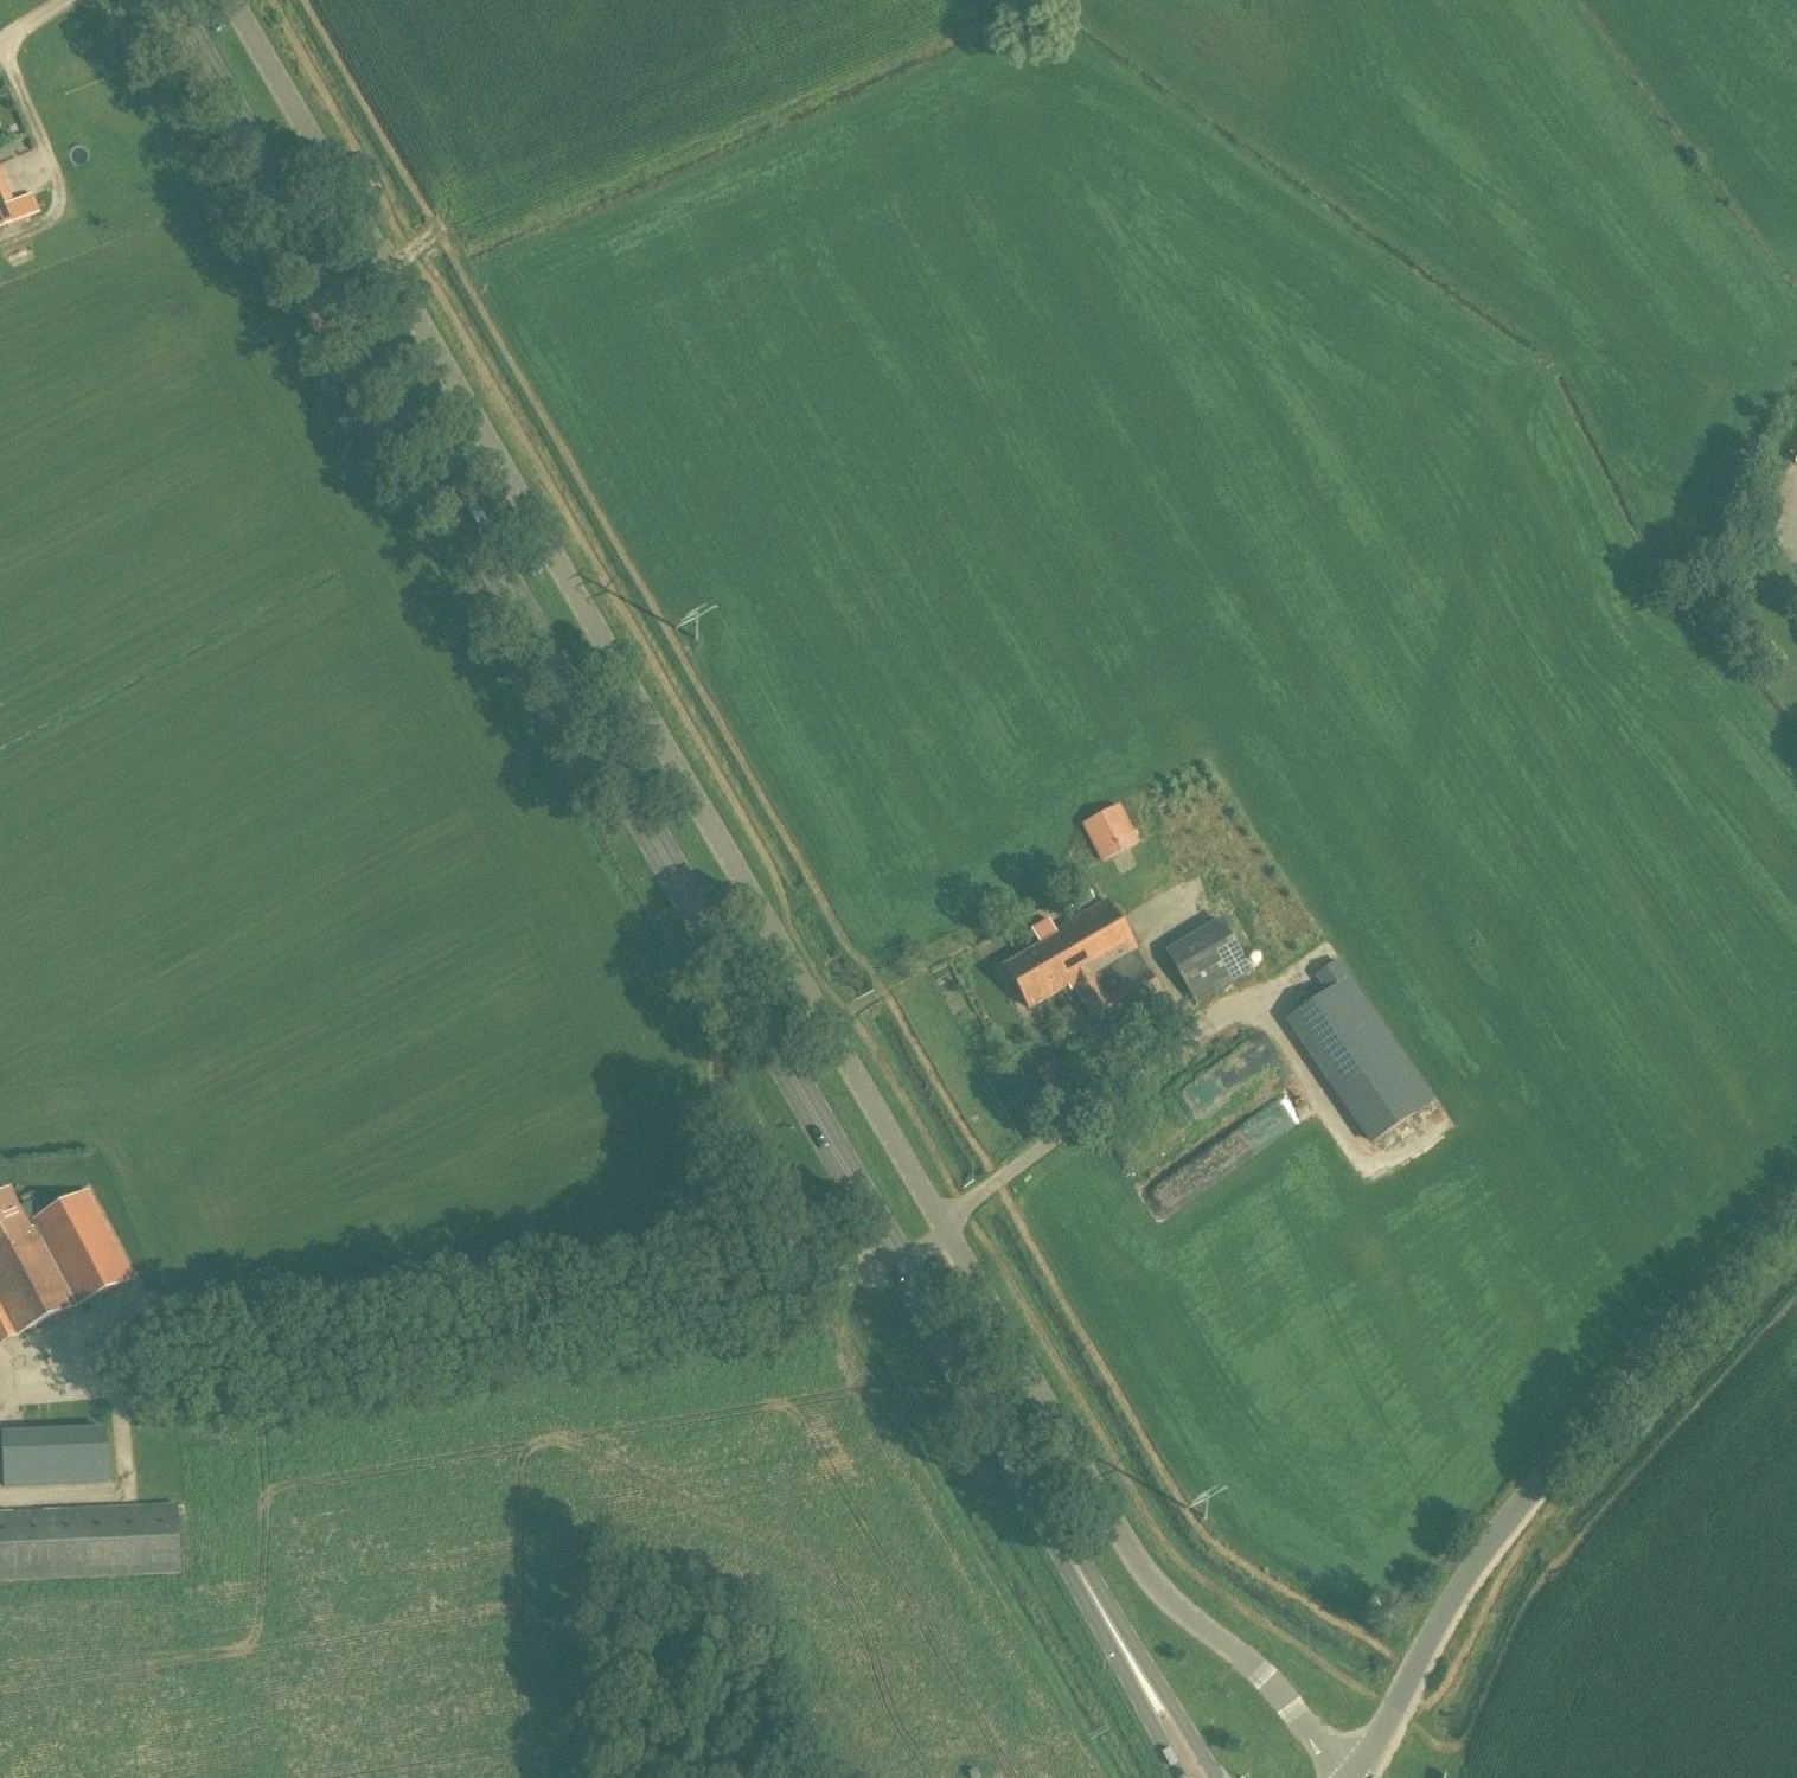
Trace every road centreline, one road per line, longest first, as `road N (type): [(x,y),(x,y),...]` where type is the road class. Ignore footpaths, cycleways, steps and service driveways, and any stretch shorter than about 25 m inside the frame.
road 1 (primary): [(1201,1777),(170,0)]
road 2 (unclassified): [(1344,1777),(1256,1672),(1147,1584),(481,430)]
road 3 (unclassified): [(1353,1777),(1504,1528),(1796,1209)]
road 4 (unclassified): [(481,430),(233,0)]

